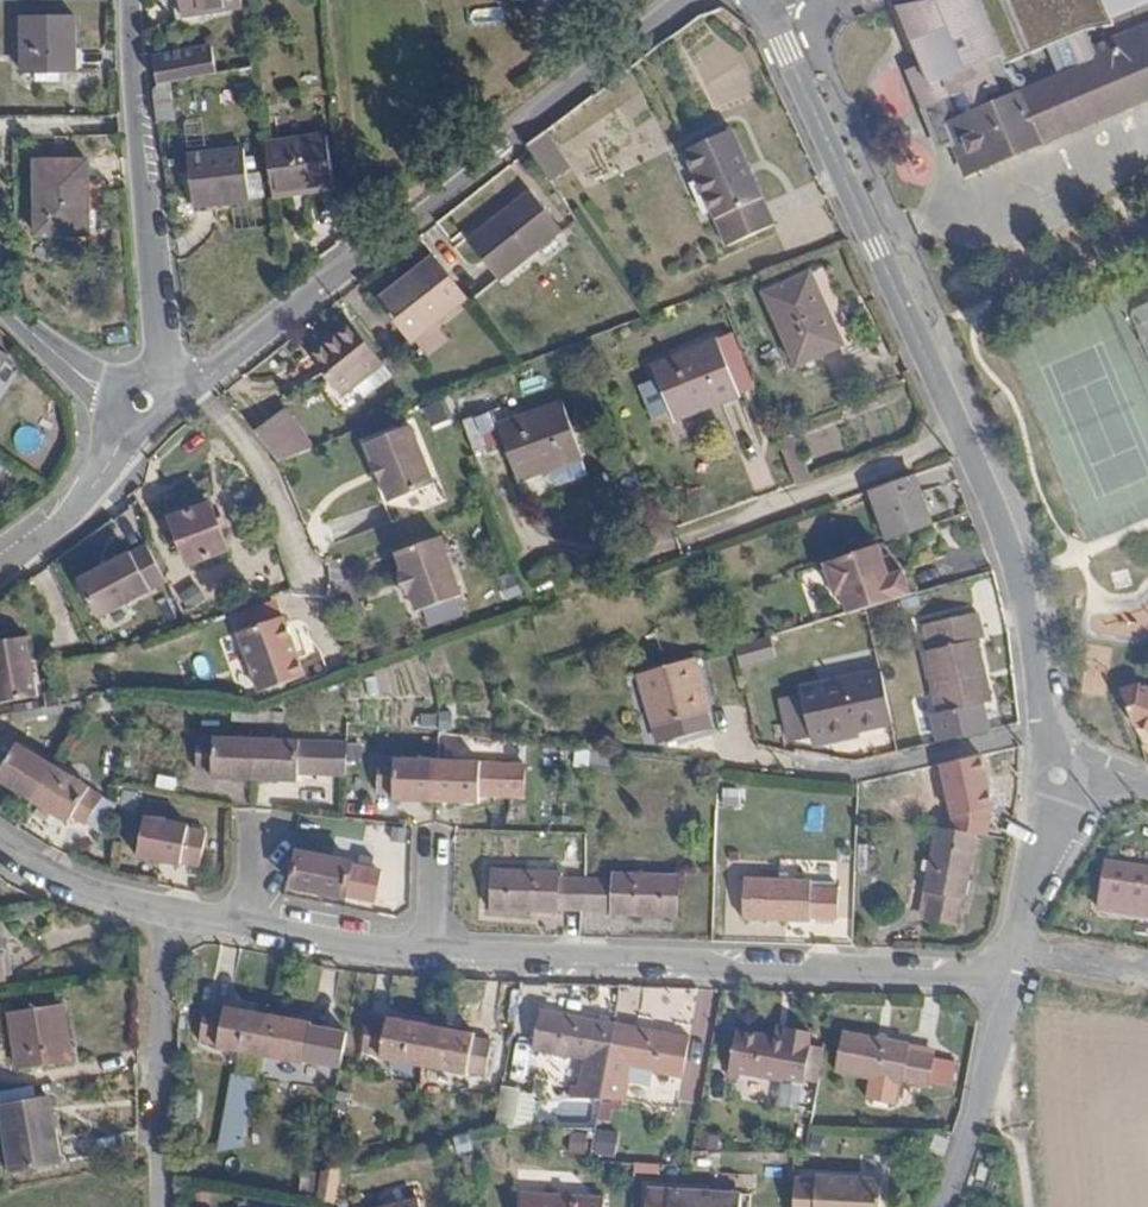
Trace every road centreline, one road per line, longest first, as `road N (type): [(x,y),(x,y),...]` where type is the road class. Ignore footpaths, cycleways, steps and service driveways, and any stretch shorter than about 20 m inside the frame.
road 1 (residential): [(758,0),(962,436),(1008,553),(1057,776)]
road 2 (residential): [(144,404),(192,385),(690,0)]
road 3 (residential): [(428,958),(1008,976)]
road 4 (residential): [(144,404),(160,336),(130,0)]
road 5 (residential): [(171,911),(156,1206)]
road 6 (residential): [(1008,976),(994,1052),(942,1206)]
road 7 (residential): [(0,568),(83,505),(144,404)]
road 8 (residential): [(242,923),(428,958)]
road 9 (residential): [(0,847),(48,879),(171,911)]
road 10 (residential): [(0,298),(75,371),(144,404)]
road 11 (residential): [(1057,776),(1016,947)]
road 12 (track): [(994,1052),(1019,1125),(1027,1206)]
road 13 (residential): [(1016,947),(1147,972)]
road 14 (residential): [(428,958),(435,833)]

